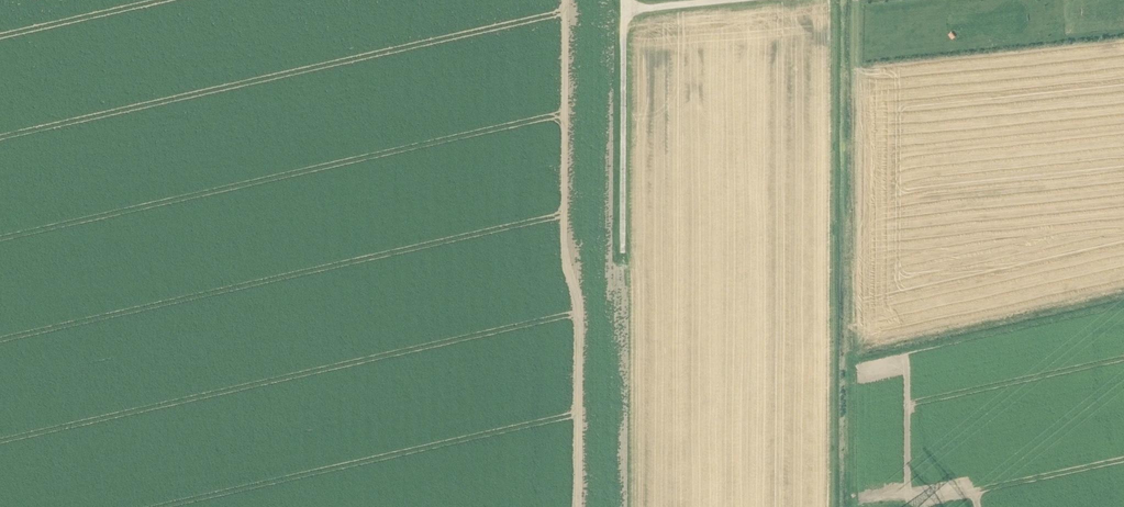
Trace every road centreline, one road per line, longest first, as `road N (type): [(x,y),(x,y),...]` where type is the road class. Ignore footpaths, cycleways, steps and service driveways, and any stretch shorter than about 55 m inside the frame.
road 1 (track): [(621,253),(623,0)]

